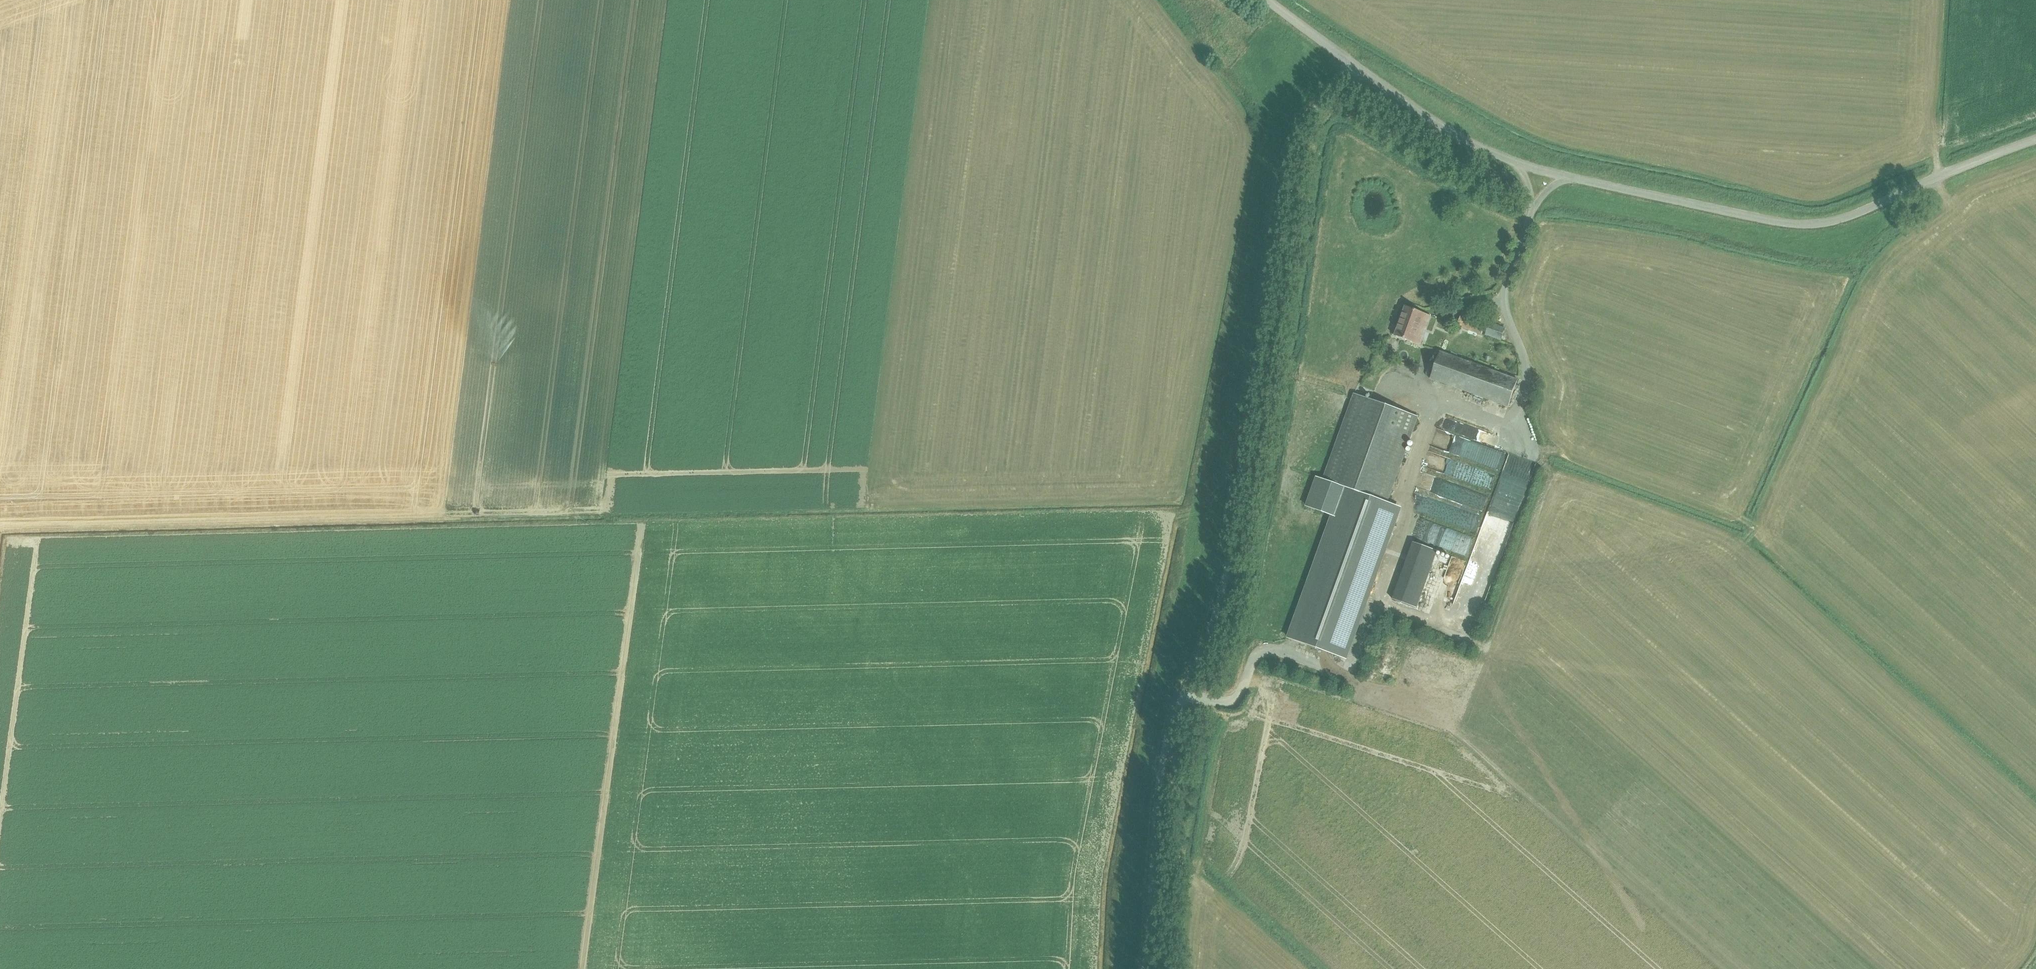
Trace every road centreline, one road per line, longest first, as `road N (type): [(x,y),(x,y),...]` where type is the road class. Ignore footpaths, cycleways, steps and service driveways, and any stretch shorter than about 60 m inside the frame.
road 1 (unclassified): [(1145,968),(1159,775),(1228,559),(1288,160),(1307,119),(1354,67)]
road 2 (unclassified): [(2035,139),(1838,220),(1790,223),(1517,164),(1449,131),(1354,67)]

